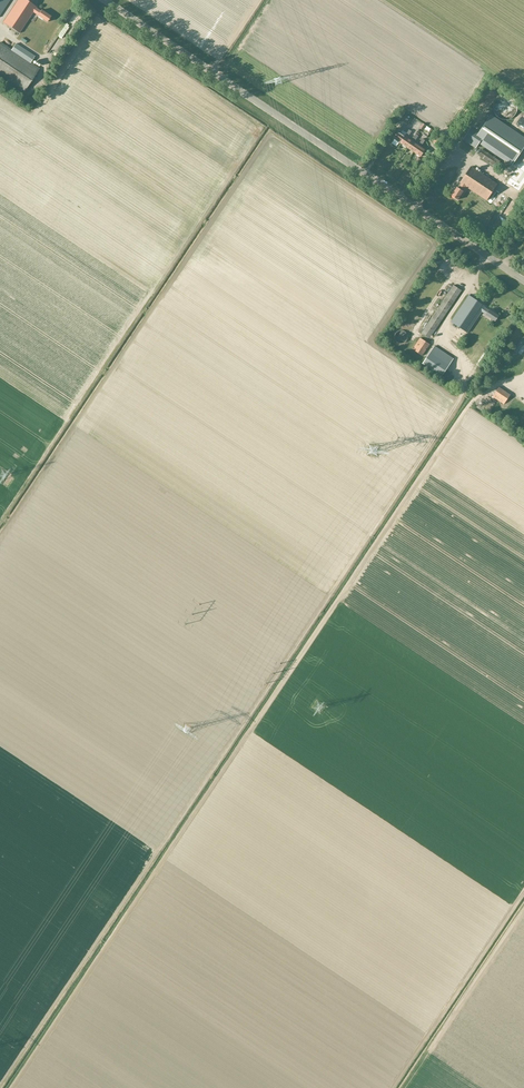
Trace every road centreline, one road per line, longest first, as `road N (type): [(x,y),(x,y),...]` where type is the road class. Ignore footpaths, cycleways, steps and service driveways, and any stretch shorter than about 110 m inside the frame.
road 1 (secondary): [(523,281),(105,0)]

